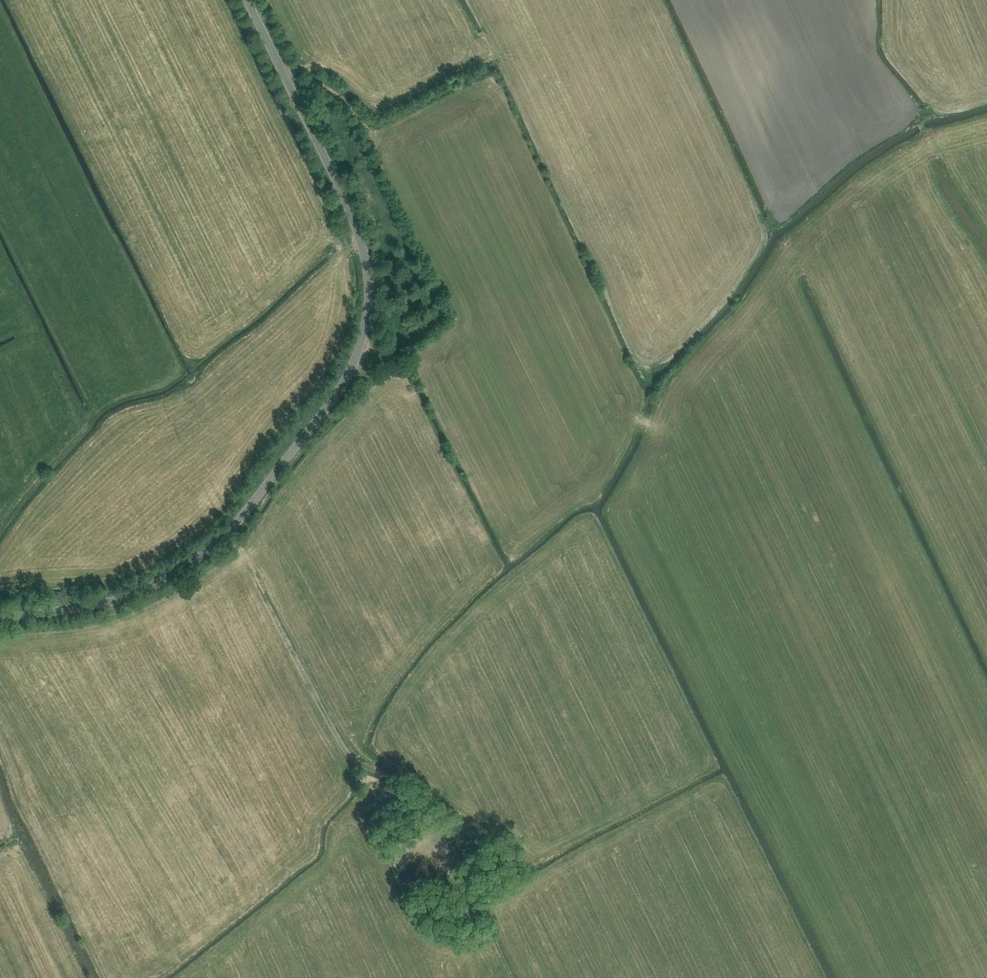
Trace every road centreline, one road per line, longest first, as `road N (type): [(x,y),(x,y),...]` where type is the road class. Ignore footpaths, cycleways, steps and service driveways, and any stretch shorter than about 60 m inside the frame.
road 1 (unclassified): [(0,625),(83,615),(162,592),(231,533),(355,352),(360,303),(352,236),(232,0)]

